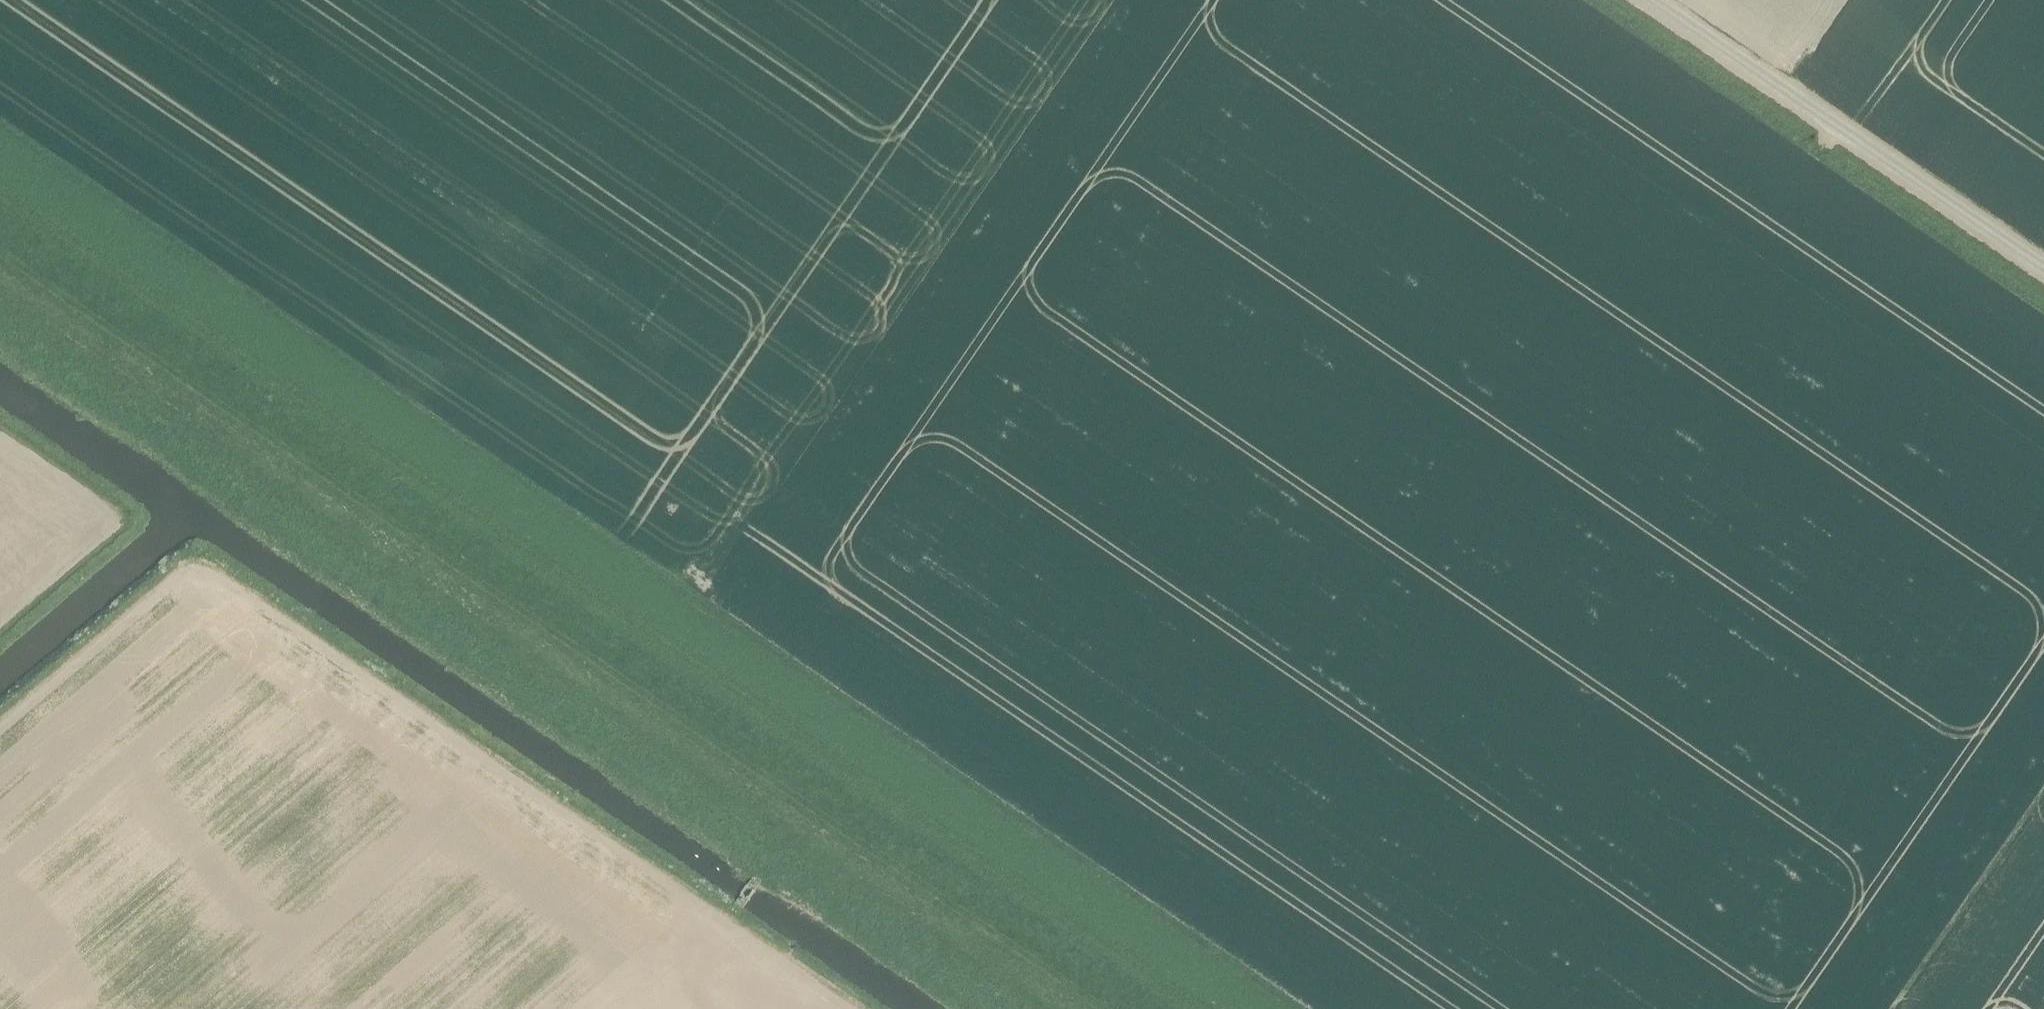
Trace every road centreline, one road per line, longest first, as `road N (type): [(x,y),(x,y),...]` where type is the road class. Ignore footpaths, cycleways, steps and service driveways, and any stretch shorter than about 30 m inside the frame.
road 1 (unclassified): [(2043,269),(1650,0)]

